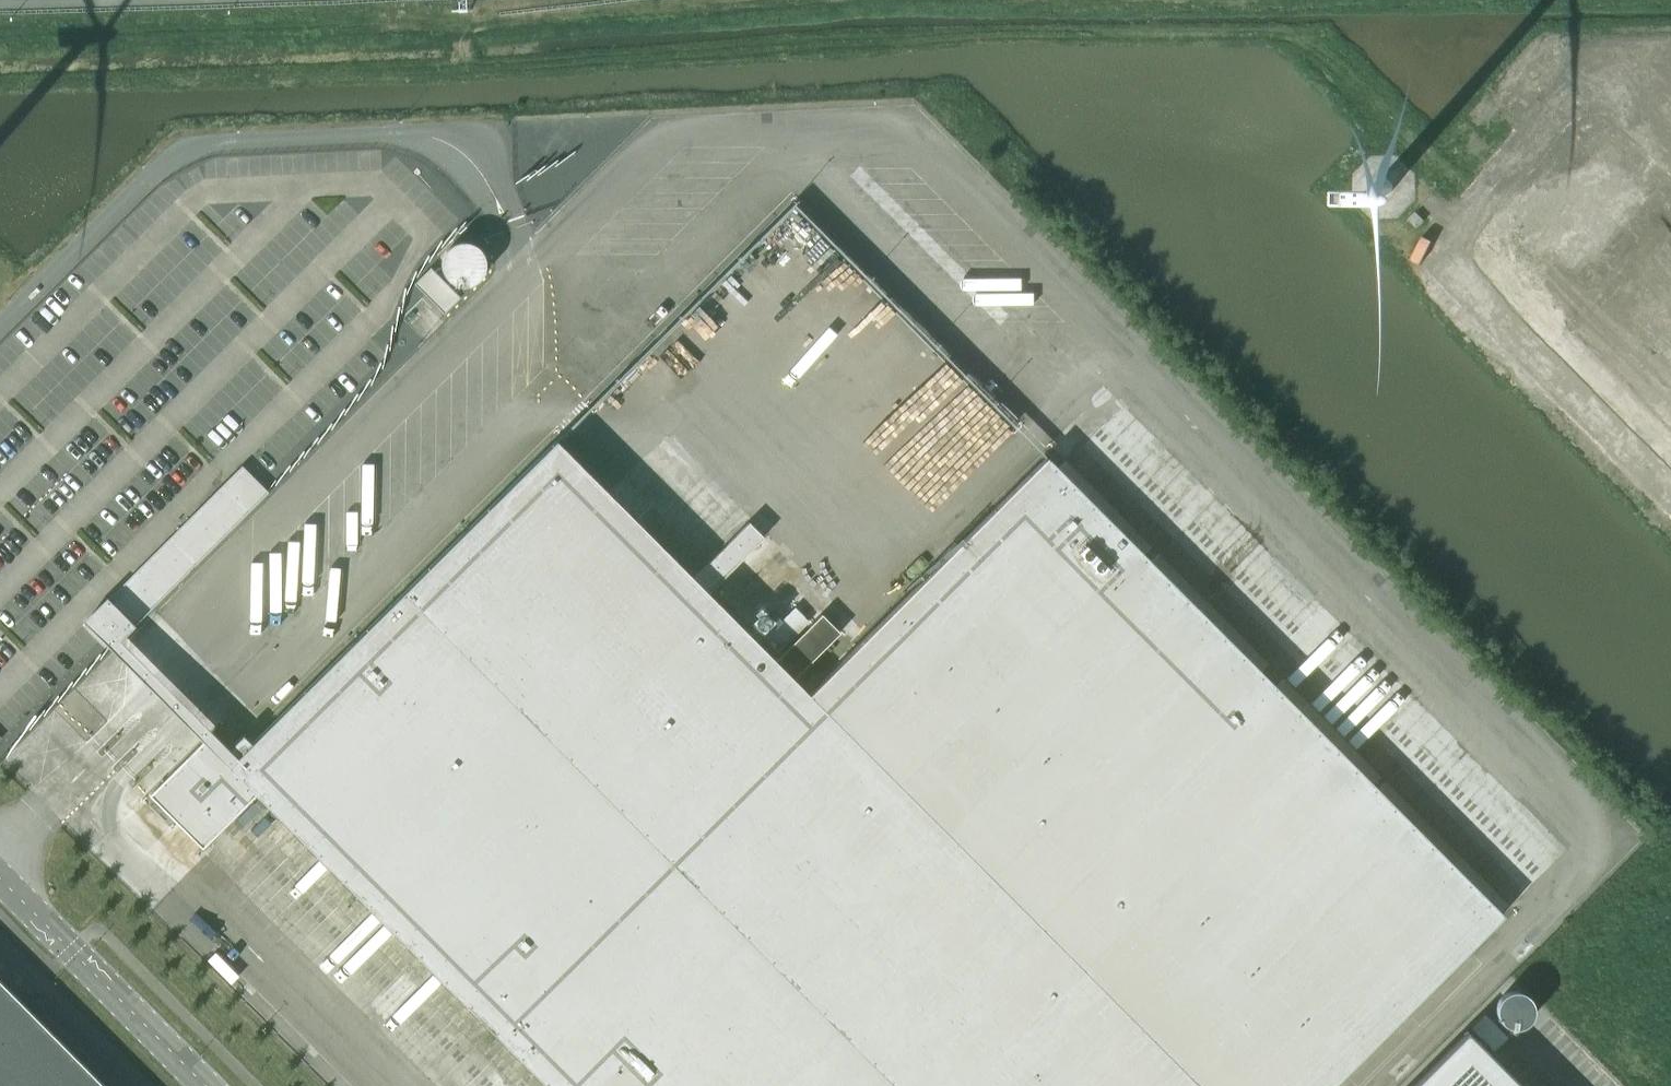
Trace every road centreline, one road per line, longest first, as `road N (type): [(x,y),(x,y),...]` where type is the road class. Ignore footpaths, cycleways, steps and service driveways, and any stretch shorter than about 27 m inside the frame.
road 1 (tertiary): [(203,1085),(0,881)]

